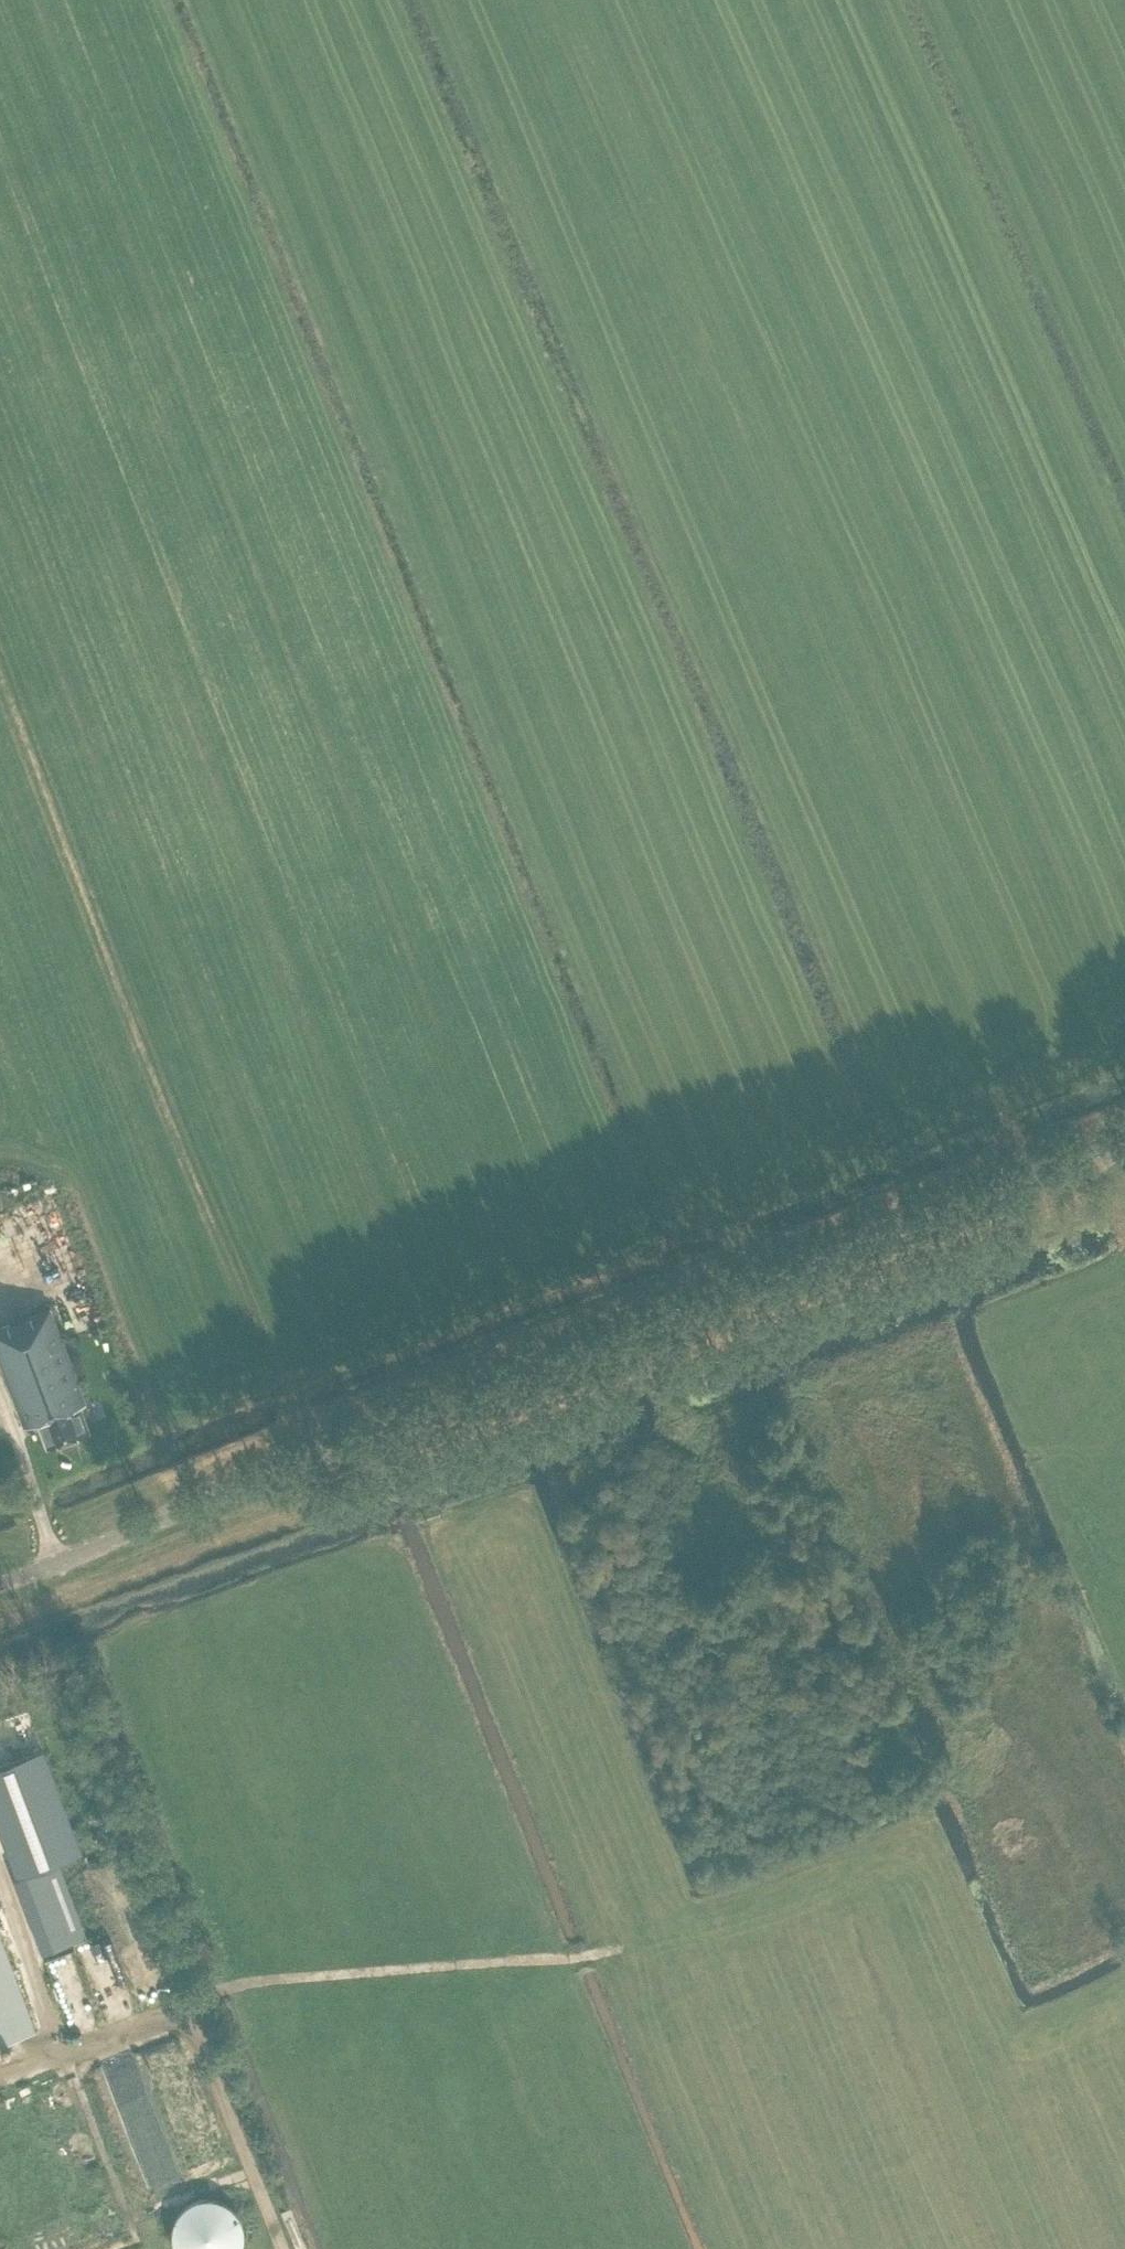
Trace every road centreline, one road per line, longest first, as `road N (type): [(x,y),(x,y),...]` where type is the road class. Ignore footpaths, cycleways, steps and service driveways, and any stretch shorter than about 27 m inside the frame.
road 1 (unclassified): [(0,1581),(1124,1138)]

